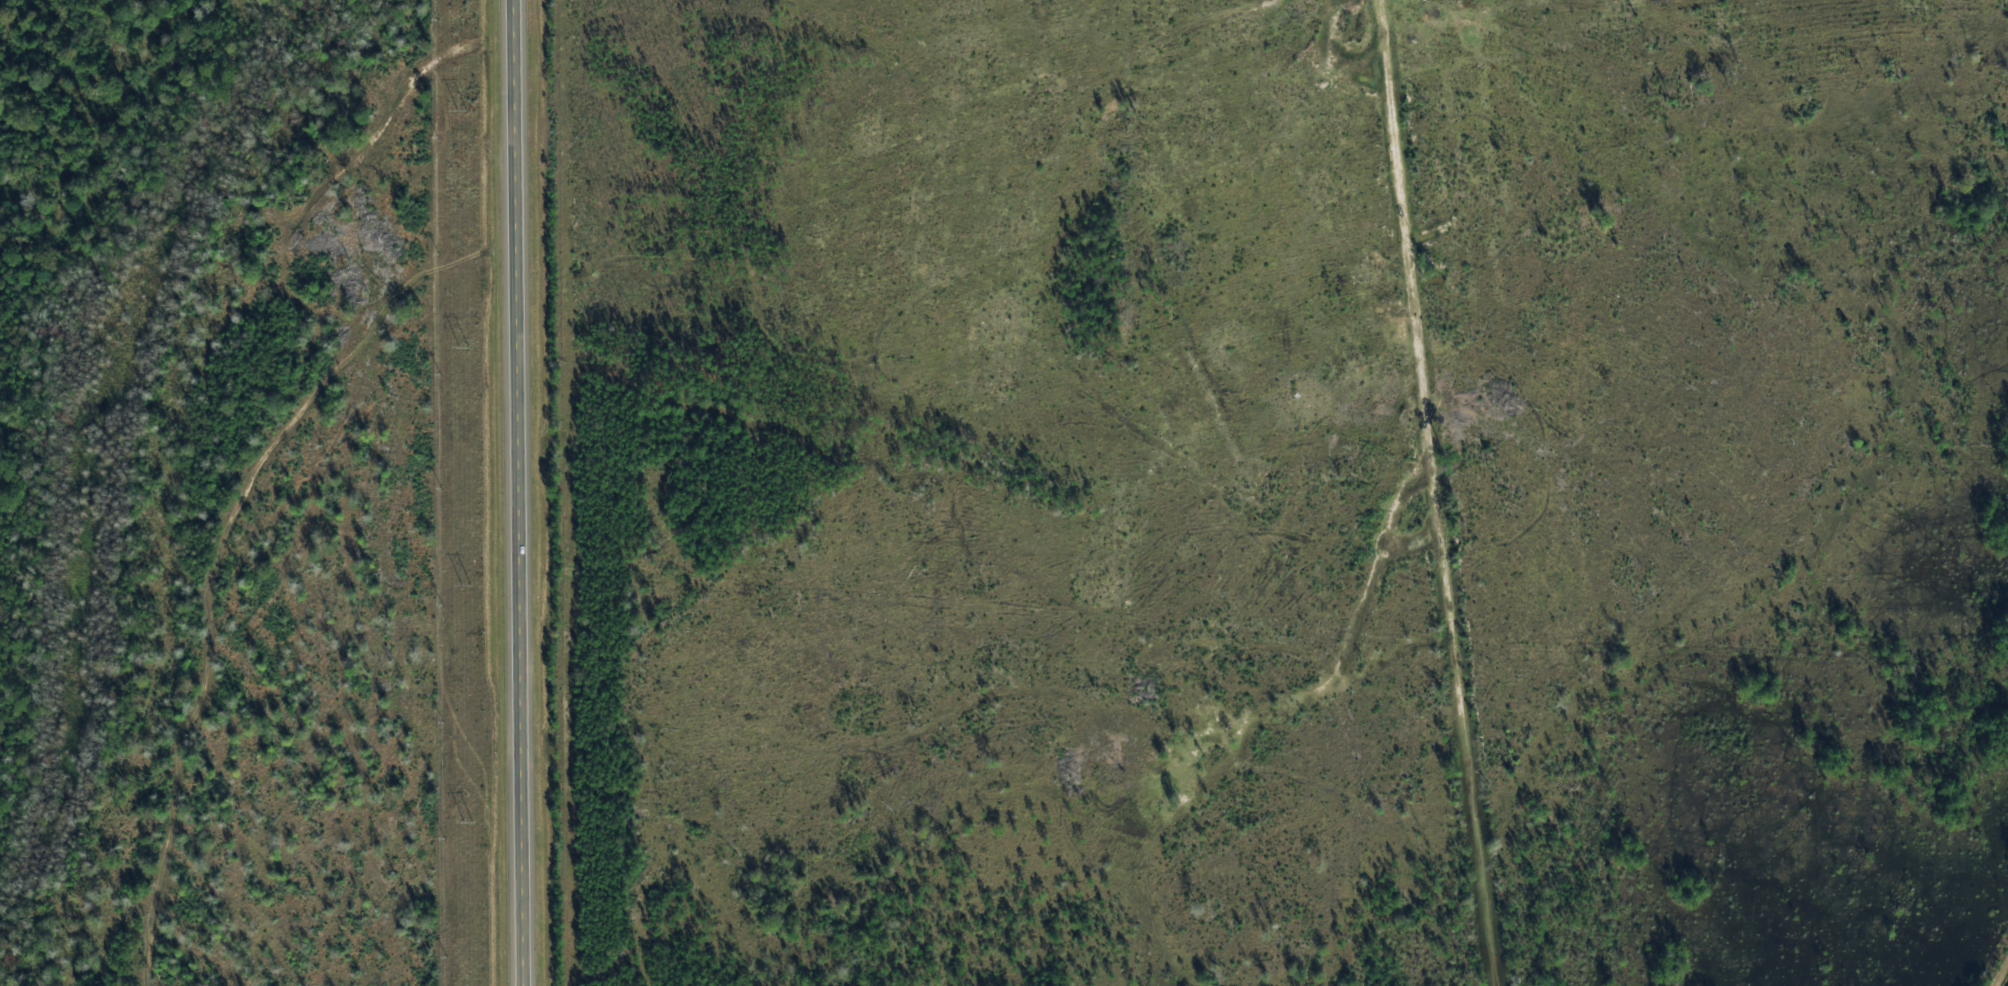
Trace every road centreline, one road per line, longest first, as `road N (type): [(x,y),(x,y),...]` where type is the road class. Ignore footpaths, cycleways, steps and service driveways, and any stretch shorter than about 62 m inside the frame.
road 1 (secondary): [(513,0),(524,985)]

